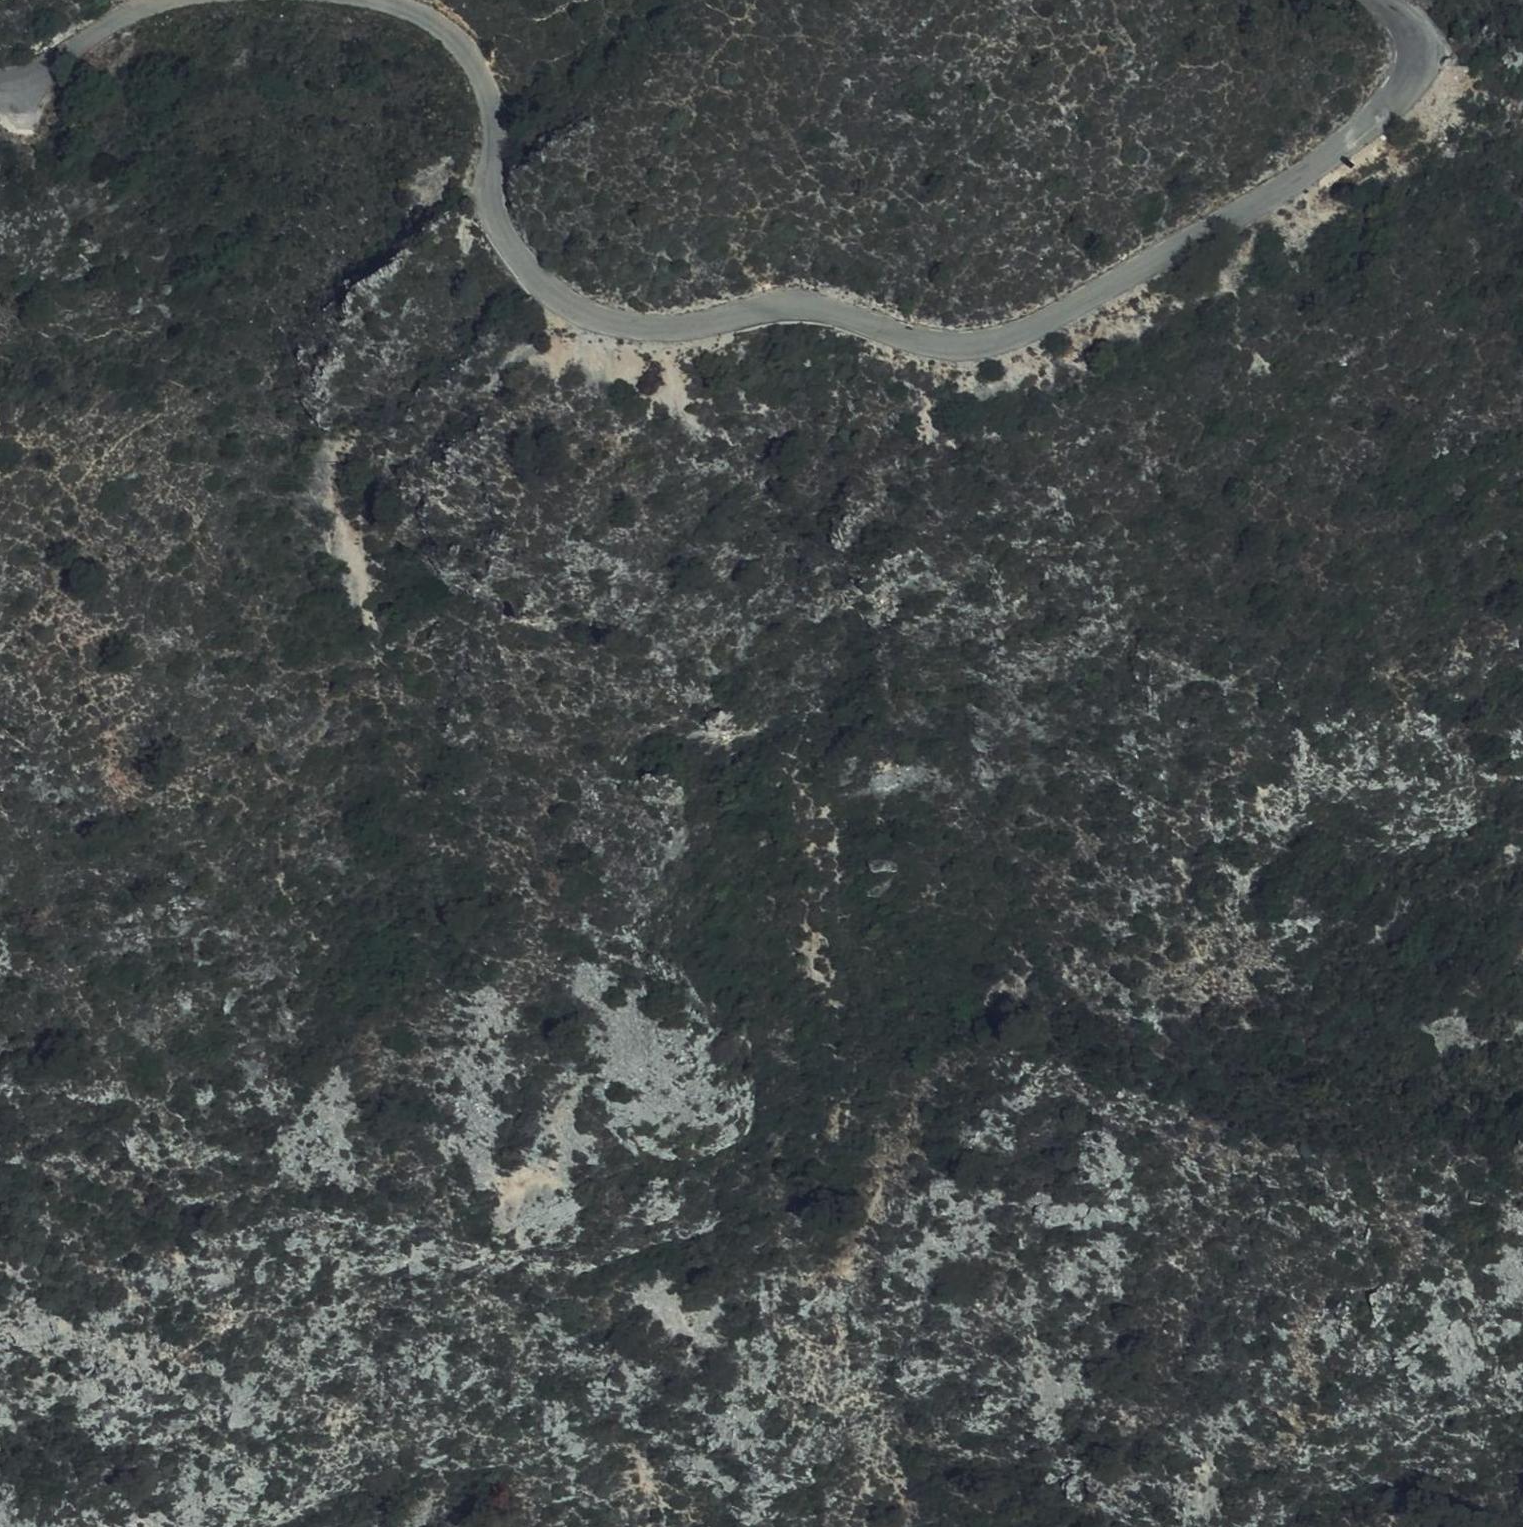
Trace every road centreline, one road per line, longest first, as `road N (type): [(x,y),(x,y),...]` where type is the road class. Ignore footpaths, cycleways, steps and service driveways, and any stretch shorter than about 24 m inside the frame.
road 1 (tertiary): [(370,0),(416,15),(476,71),(492,105),(495,216),(545,286),(571,305),(601,320),(650,328),(813,306),(929,343),(964,346),(1062,313),(1303,178),(1379,116),(1410,84),(1420,48),(1406,20),(1381,0)]
road 2 (tertiary): [(0,83),(50,71),(116,17),(169,0)]

